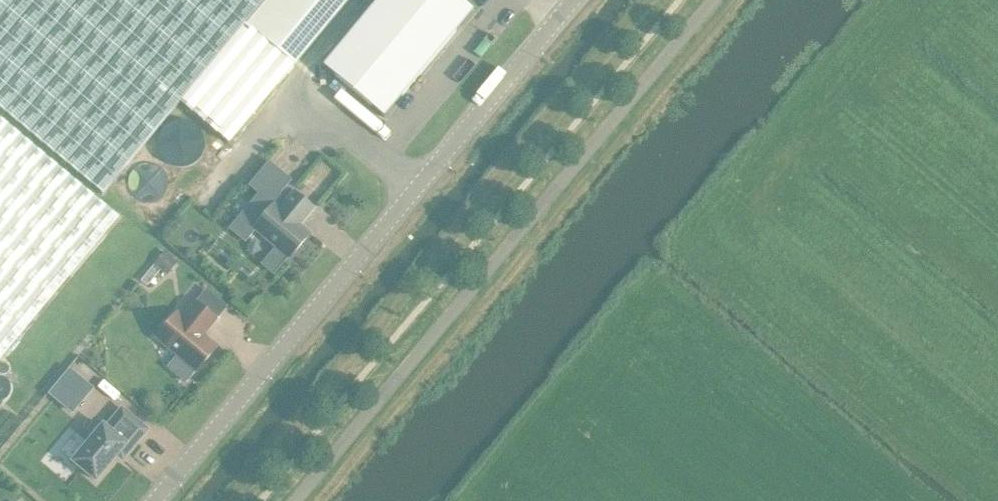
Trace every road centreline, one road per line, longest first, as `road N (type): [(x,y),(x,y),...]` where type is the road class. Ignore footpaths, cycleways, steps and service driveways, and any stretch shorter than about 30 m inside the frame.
road 1 (unclassified): [(153,500),(572,0)]

